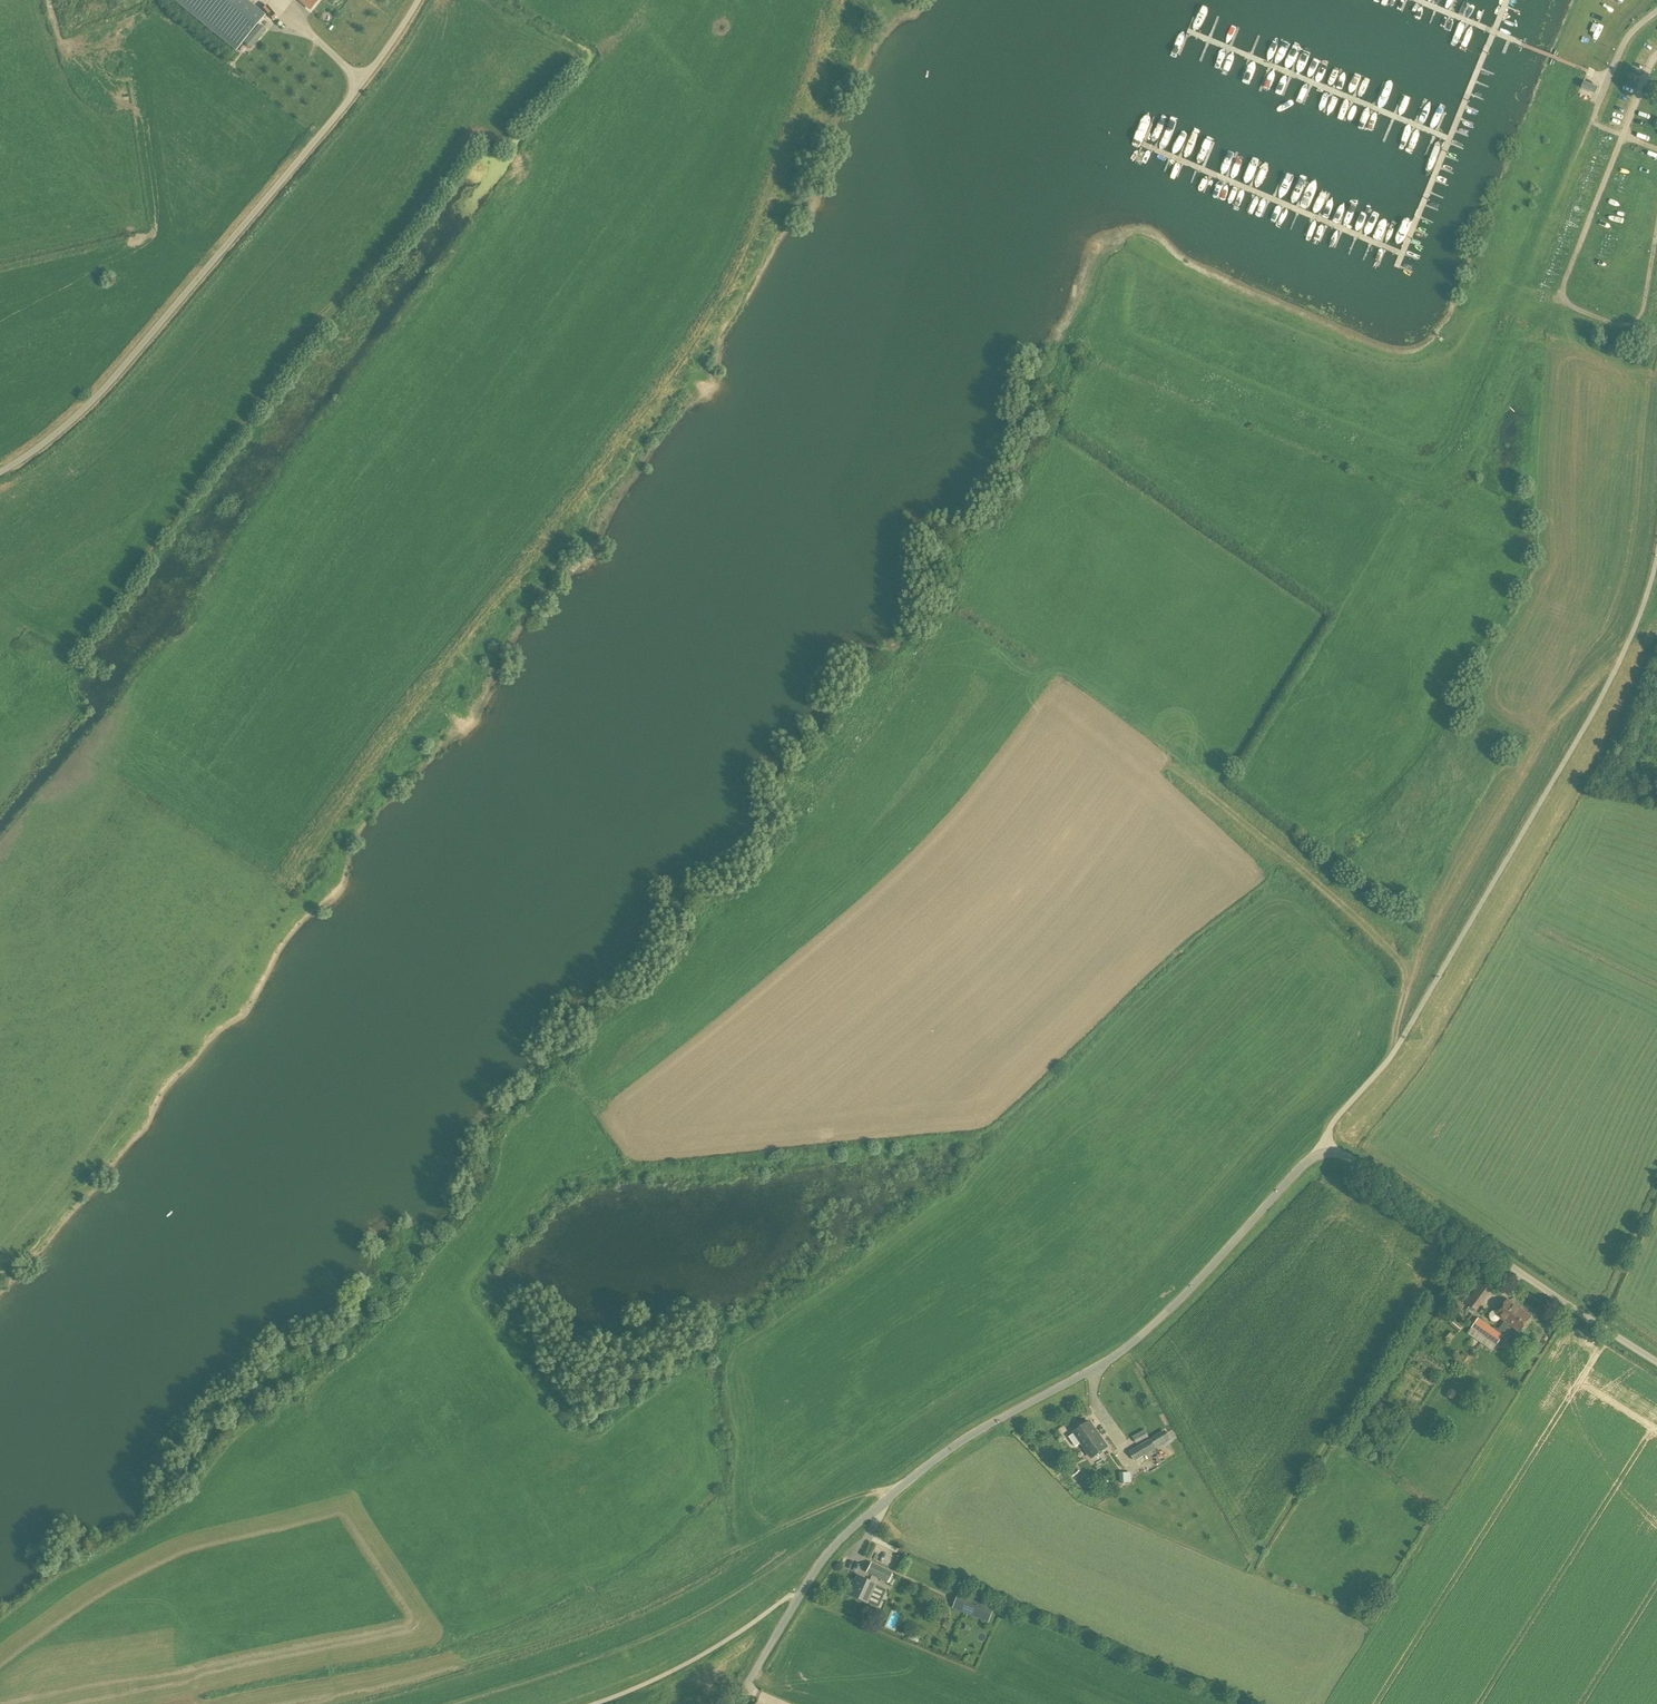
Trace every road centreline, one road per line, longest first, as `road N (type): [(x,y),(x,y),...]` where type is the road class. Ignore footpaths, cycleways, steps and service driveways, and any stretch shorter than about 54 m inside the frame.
road 1 (unclassified): [(739,1703),(832,1553),(866,1518),(976,1430),(1118,1354),(1156,1325),(1304,1164),(1326,1154)]
road 2 (unclassified): [(0,473),(114,377),(364,79),(418,0)]
road 3 (track): [(1656,243),(1647,303),(1634,325),(1609,324),(1565,301),(1655,62)]
road 4 (unclassified): [(1656,1362),(1350,1158),(1326,1154)]
road 5 (track): [(1656,13),(1630,38),(1596,120),(1602,130),(1656,150)]

